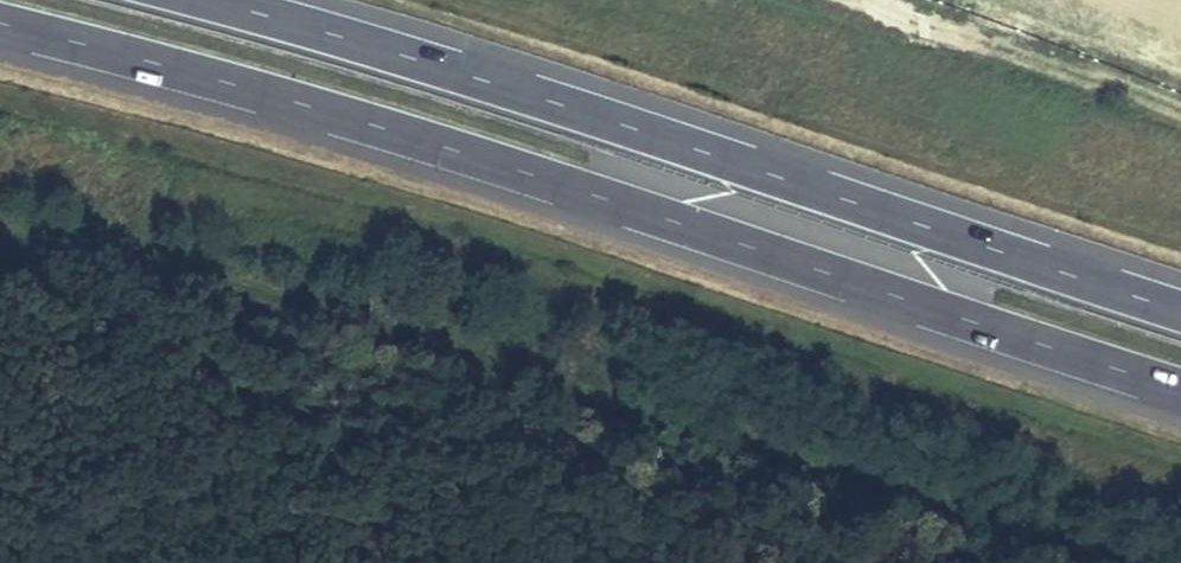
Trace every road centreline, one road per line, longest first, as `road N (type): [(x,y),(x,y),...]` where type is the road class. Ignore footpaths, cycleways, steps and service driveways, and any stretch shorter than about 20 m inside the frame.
road 1 (motorway): [(0,25),(501,164),(1180,391)]
road 2 (motorway): [(1180,310),(464,75),(206,0)]

